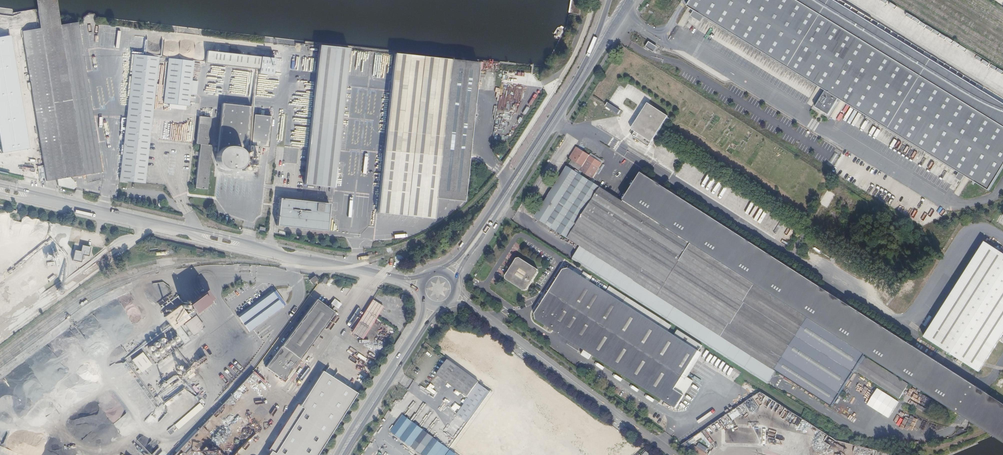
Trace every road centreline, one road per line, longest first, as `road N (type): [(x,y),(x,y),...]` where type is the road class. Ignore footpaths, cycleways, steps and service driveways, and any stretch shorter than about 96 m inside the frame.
road 1 (unclassified): [(0,188),(423,284)]
road 2 (unclassified): [(453,295),(673,454)]
road 3 (secondary): [(447,276),(583,72)]

